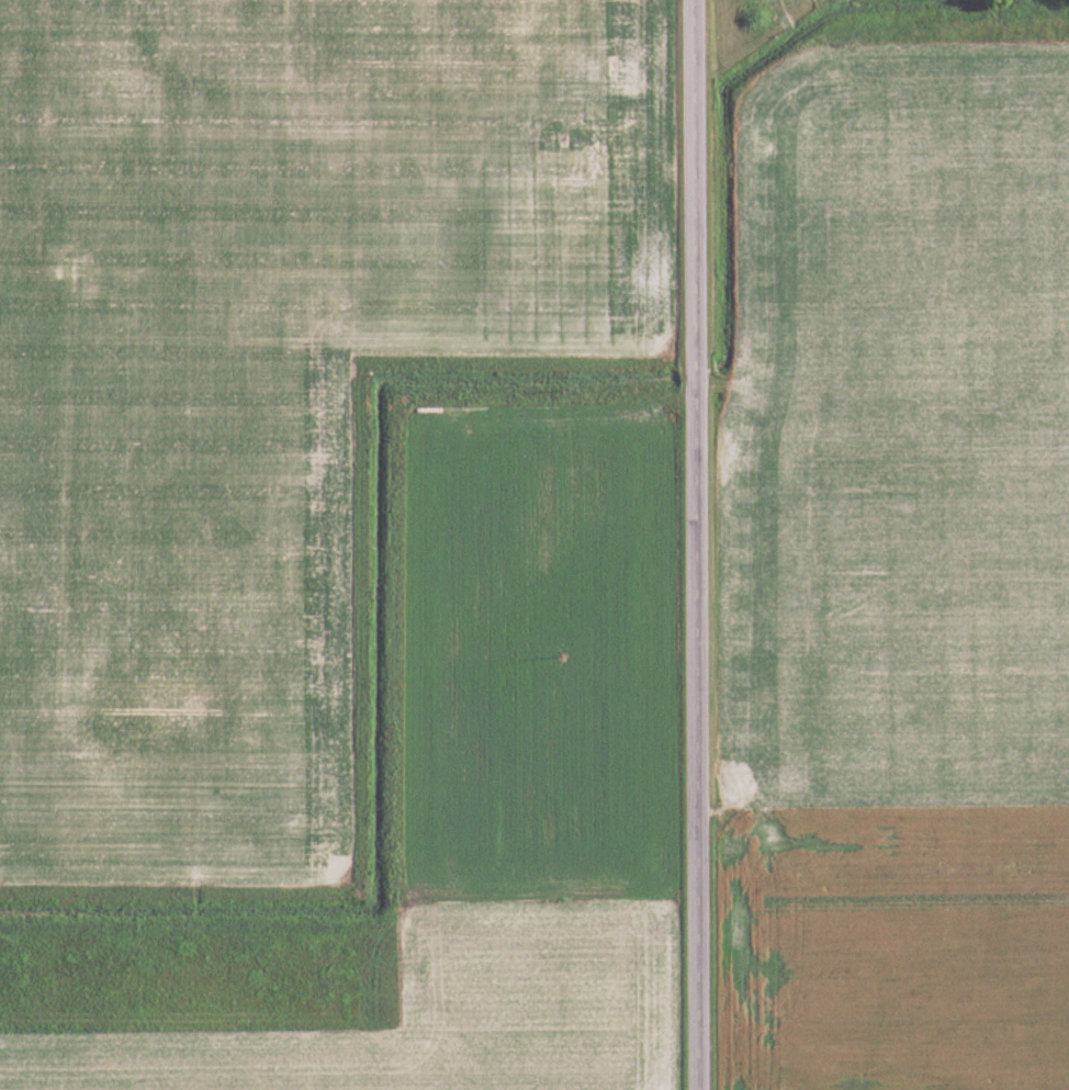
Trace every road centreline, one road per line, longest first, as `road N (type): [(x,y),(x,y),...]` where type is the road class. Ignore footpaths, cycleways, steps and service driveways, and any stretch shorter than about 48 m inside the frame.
road 1 (residential): [(696,1089),(691,0)]

